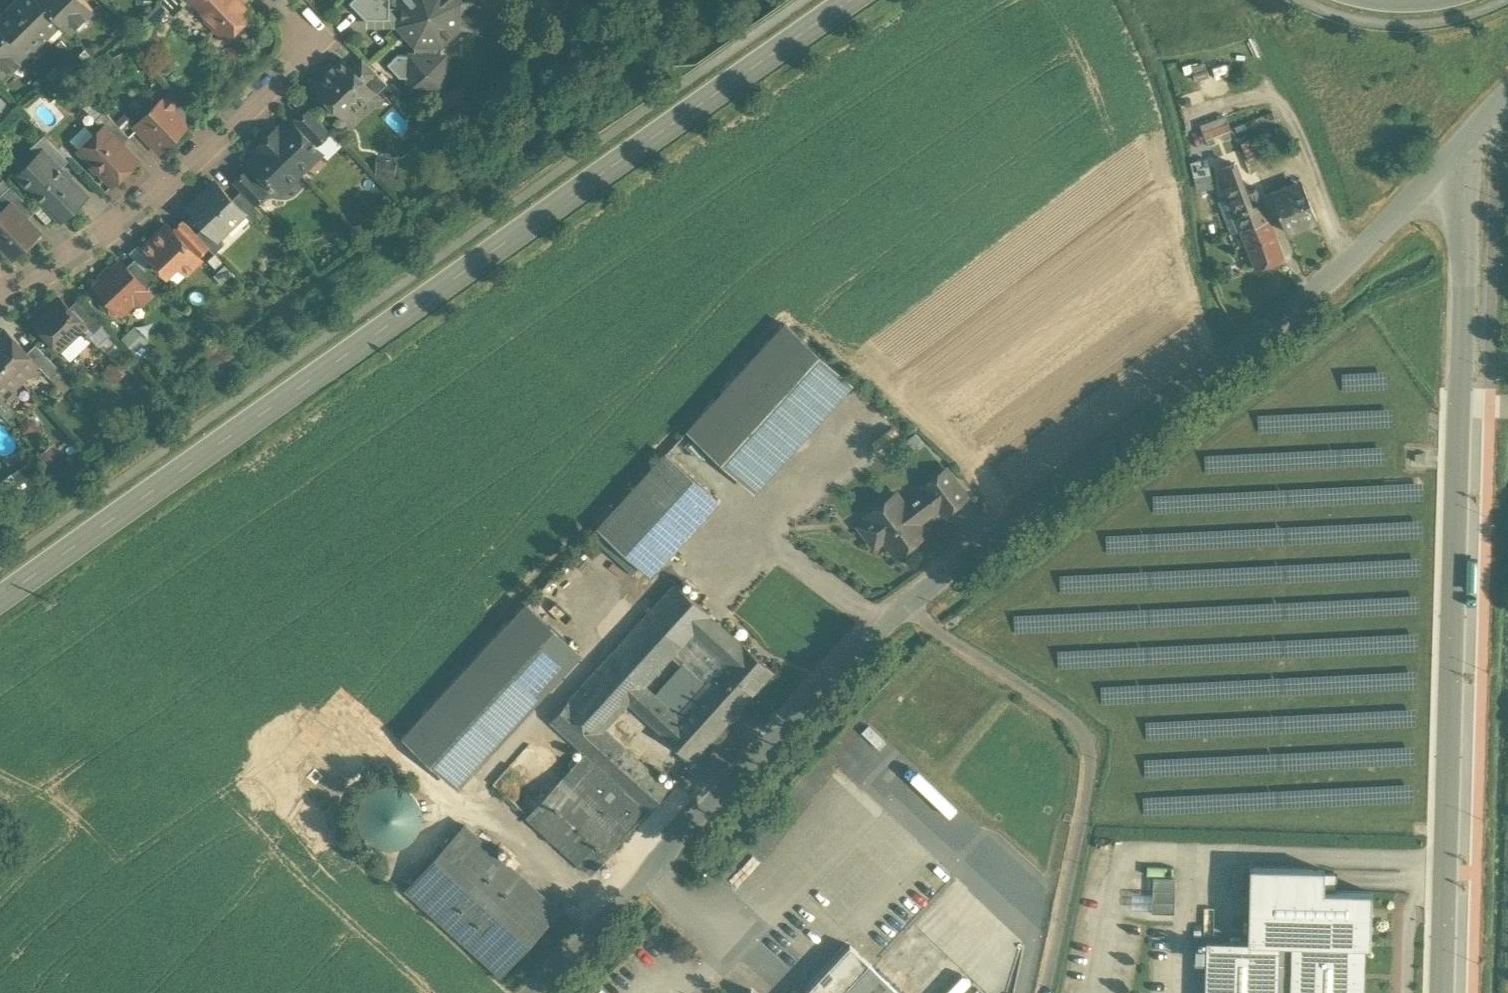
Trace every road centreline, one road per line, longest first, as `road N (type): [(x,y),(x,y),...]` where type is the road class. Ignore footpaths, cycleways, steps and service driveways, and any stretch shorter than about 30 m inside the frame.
road 1 (residential): [(1466,141),(1348,260),(1254,340),(906,607),(539,992)]
road 2 (secondary): [(0,597),(847,0)]
road 3 (unclassified): [(1466,141),(1441,992)]
road 4 (residential): [(0,297),(130,219),(251,110),(322,35),(286,0)]

